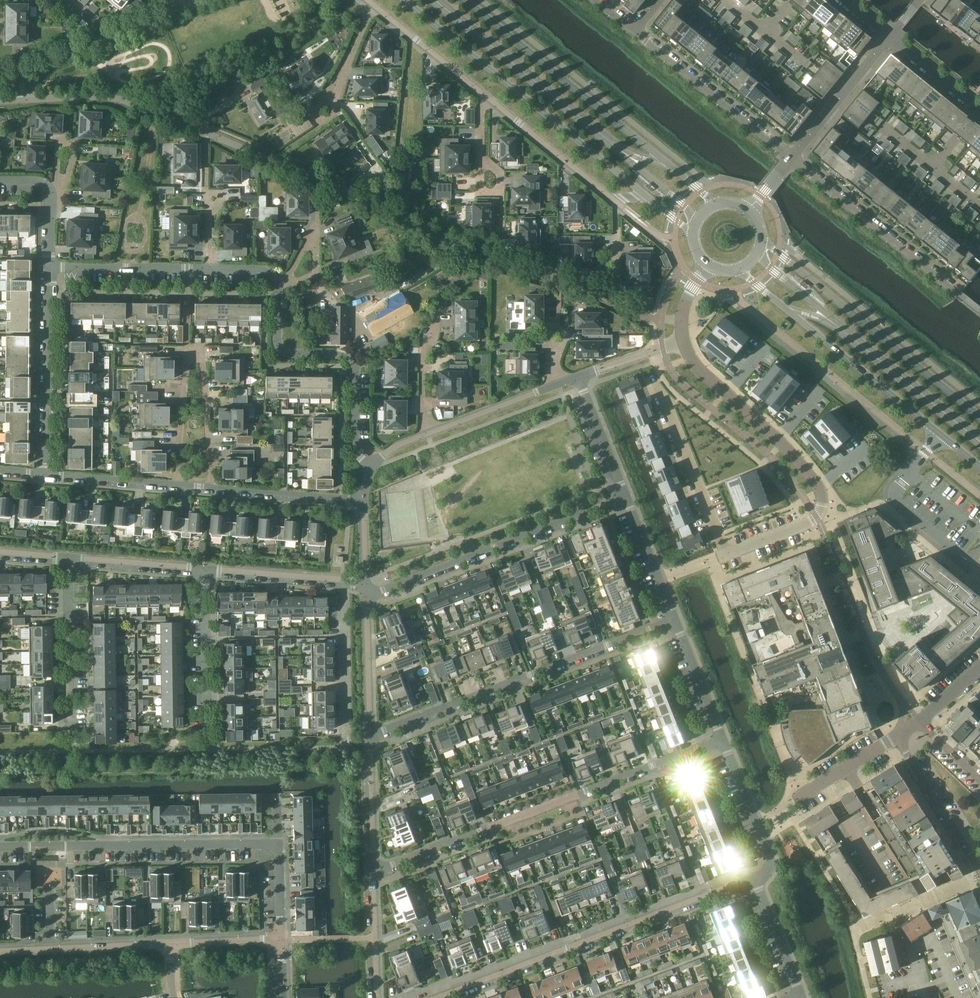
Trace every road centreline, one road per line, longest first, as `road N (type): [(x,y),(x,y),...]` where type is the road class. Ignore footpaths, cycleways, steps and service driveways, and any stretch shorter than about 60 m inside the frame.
road 1 (residential): [(682,321),(642,316),(454,244),(205,132)]
road 2 (residential): [(657,382),(727,554),(816,516),(818,487),(692,360),(684,340)]
road 3 (residential): [(0,848),(282,846),(281,940)]
road 4 (residential): [(722,738),(373,871)]
road 5 (residential): [(445,997),(754,877)]
road 6 (residential): [(370,736),(675,622)]
road 7 (secondary): [(715,203),(467,0)]
road 8 (secondary): [(408,0),(652,199)]
road 9 (residential): [(212,488),(203,350),(186,348),(174,485)]
road 10 (residential): [(629,498),(366,596)]
road 11 (secondary): [(979,417),(763,239)]
road 12 (secondary): [(740,269),(939,434)]
road 13 (residential): [(372,467),(354,446),(352,358),(281,350),(281,286)]
road 14 (residential): [(979,310),(787,164)]
road 15 (residential): [(46,475),(48,267)]
road 16 (residential): [(481,94),(614,199),(652,199)]
road 17 (residential): [(787,164),(631,33)]
road 18 (residential): [(69,557),(72,751)]
road 19 (residential): [(205,568),(207,749)]
road 20 (residential): [(787,164),(891,35)]
road 21 (residential): [(205,568),(365,581)]
road 22 (residential): [(207,270),(48,267)]
road 23 (unclassified): [(897,736),(979,871)]
road 24 (residential): [(722,738),(770,858),(768,870),(754,877)]
road 25 (residential): [(481,94),(480,158),(501,175),(504,236)]
road 26 (residential): [(212,488),(363,501)]
road 27 (residential): [(422,436),(558,384)]
road 28 (residential): [(372,5),(481,94)]
road 29 (residential): [(370,736),(366,596)]
road 30 (residential): [(69,557),(205,568)]
road 31 (residential): [(373,871),(370,736)]
road 32 (residential): [(629,498),(675,622)]
road 33 (residential): [(578,376),(629,498)]
road 34 (residential): [(46,475),(174,485)]
road 35 (residential): [(377,997),(373,871)]
road 36 (residential): [(754,877),(800,994)]
road 37 (residential): [(675,622),(722,738)]
road 38 (residential): [(372,5),(331,119)]

